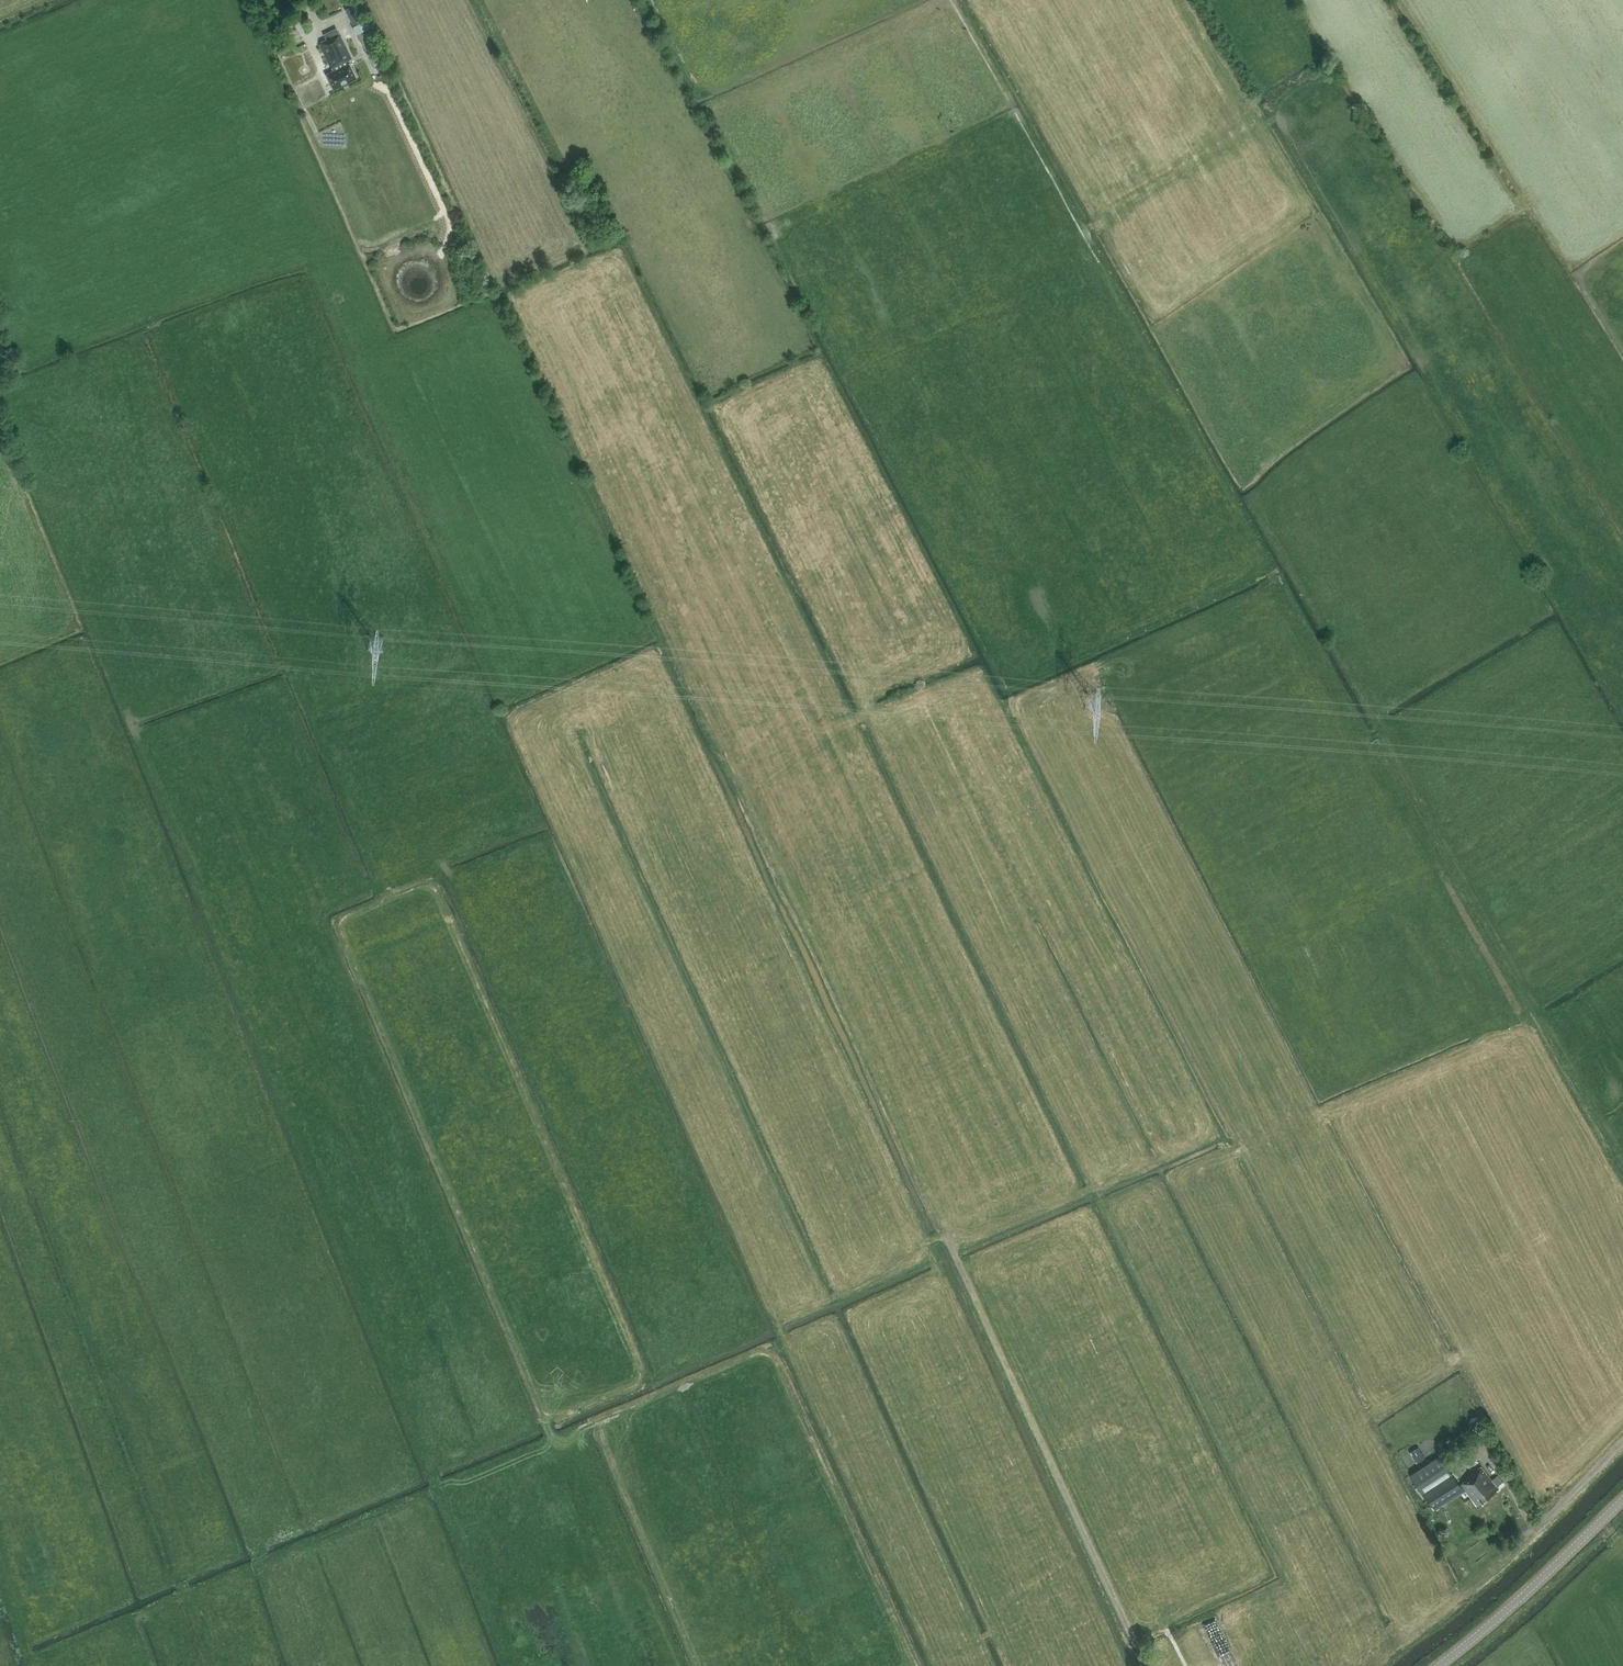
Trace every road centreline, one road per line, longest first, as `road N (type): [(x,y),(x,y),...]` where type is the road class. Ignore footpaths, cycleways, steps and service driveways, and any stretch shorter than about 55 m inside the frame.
road 1 (tertiary): [(1440,1665),(1622,1504)]
road 2 (track): [(1462,1472),(1477,1459),(1495,1460),(1524,1515),(1540,1524),(1622,1441)]

